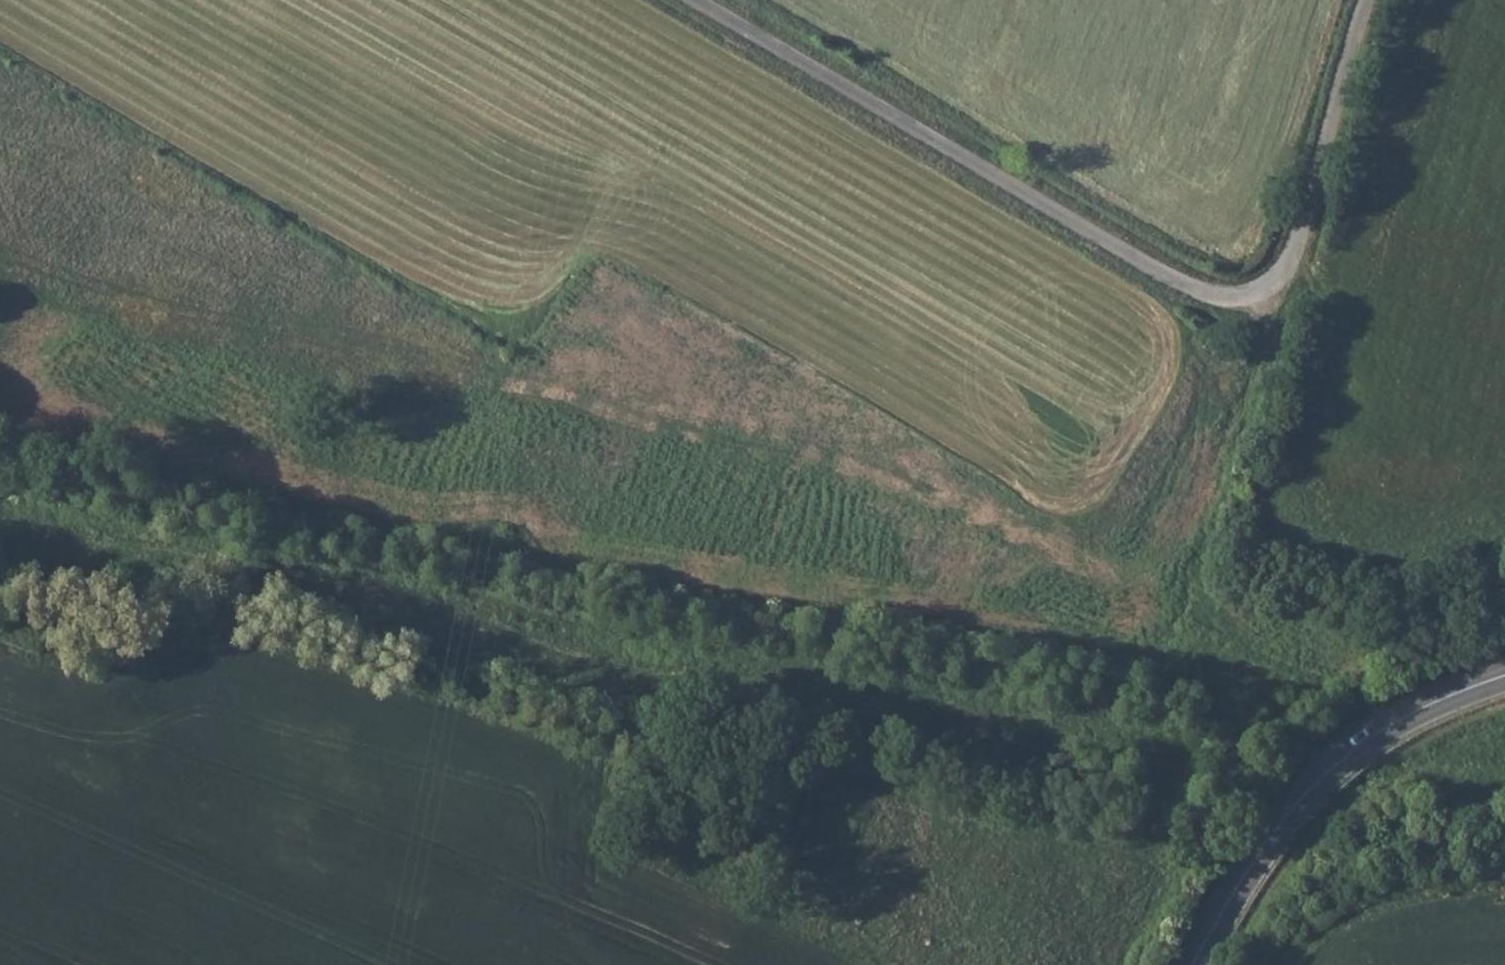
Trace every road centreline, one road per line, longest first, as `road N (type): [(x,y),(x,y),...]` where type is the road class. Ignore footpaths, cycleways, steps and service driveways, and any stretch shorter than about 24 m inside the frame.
road 1 (unclassified): [(1367,0),(1298,241),(1276,279),(1250,294),(1212,294),(1159,275),(690,0)]
road 2 (secondary): [(1193,964),(1223,908),(1336,764),(1445,696),(1504,676)]

